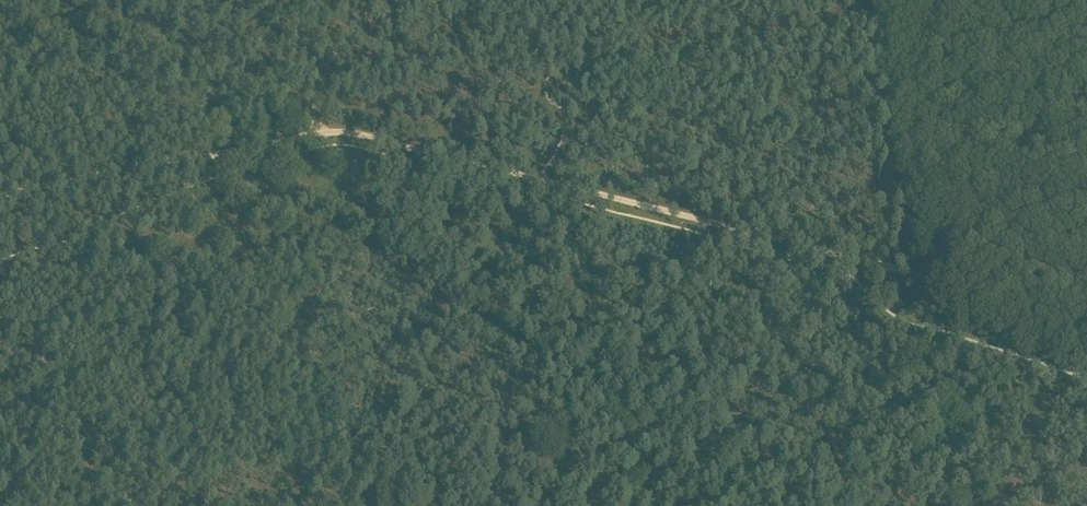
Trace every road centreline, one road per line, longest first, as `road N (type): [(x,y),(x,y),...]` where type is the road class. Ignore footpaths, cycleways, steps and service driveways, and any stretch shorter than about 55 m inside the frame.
road 1 (track): [(0,196),(347,132),(911,271),(1086,335)]

